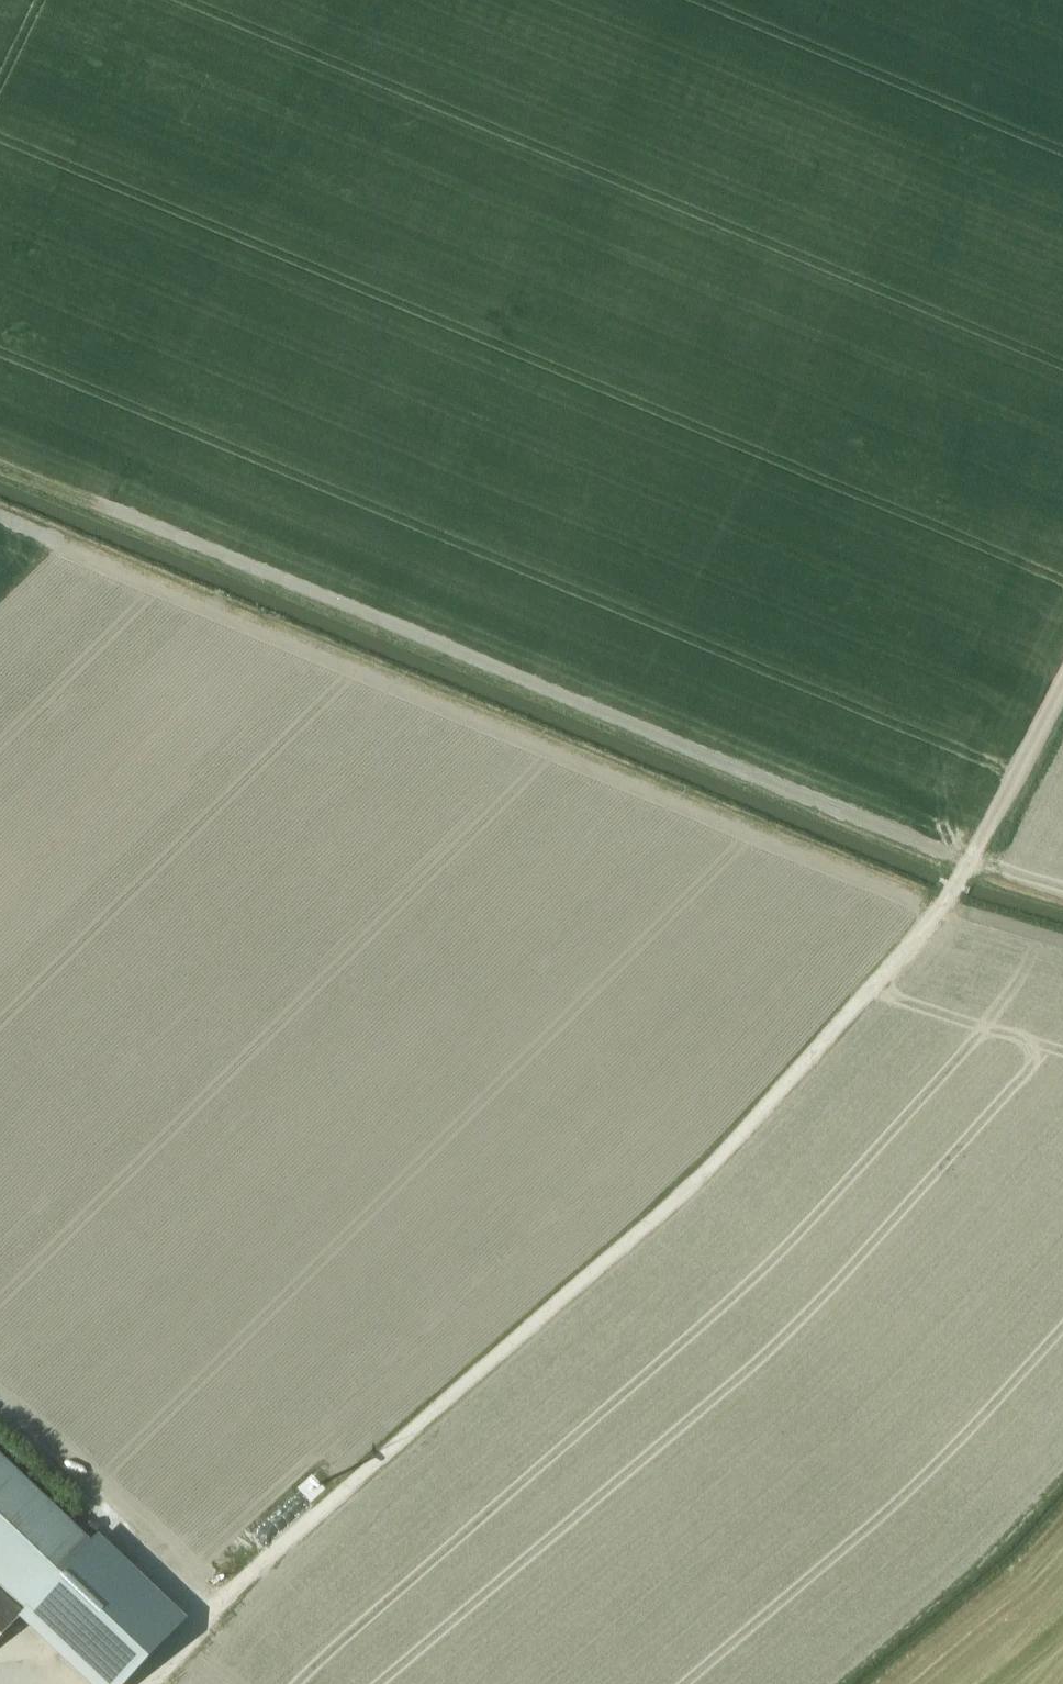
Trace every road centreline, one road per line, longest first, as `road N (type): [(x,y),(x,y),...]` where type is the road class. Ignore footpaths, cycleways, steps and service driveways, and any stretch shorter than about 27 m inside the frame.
road 1 (track): [(141,1683),(278,1549),(669,1207),(943,905)]
road 2 (track): [(1062,688),(943,905)]

